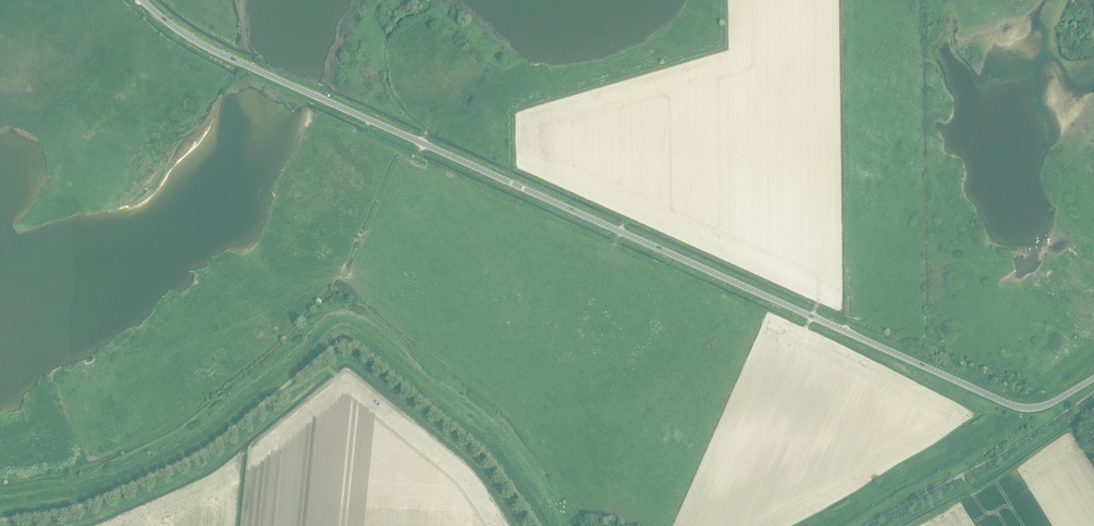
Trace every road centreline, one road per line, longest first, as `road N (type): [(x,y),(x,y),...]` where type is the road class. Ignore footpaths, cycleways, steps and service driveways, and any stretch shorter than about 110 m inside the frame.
road 1 (tertiary): [(1093,378),(1040,407),(1007,404),(223,55),(142,0)]
road 2 (unclassified): [(541,525),(476,445),(351,343),(328,350),(187,459),(82,504),(0,520)]
road 3 (unclassified): [(866,525),(1093,392)]

